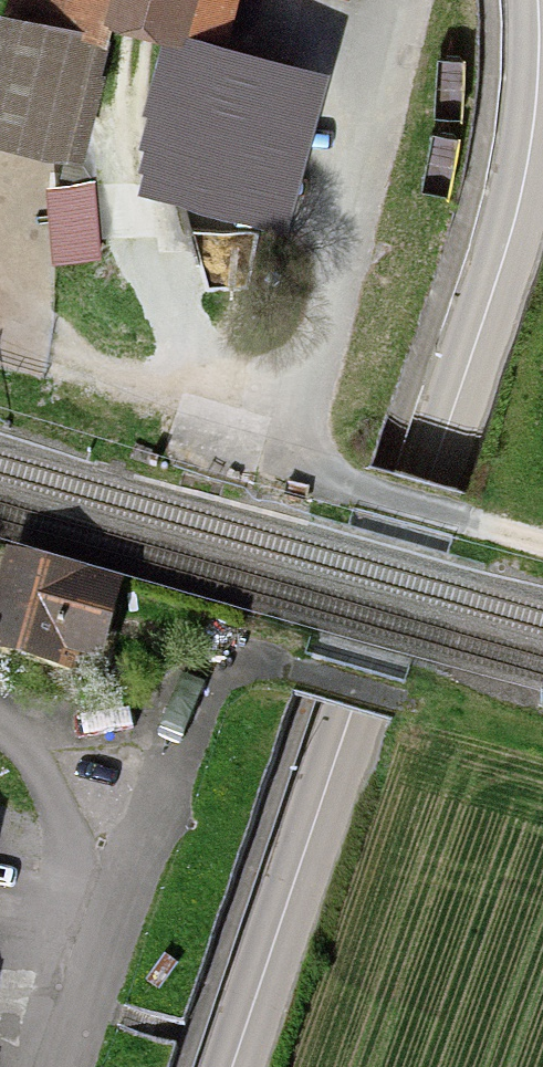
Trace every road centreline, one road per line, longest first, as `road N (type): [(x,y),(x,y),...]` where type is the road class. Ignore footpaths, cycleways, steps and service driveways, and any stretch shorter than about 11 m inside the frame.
road 1 (unclassified): [(538,0),(537,99),(513,230),(232,1066)]
road 2 (track): [(542,544),(299,473),(287,423),(407,0)]
road 3 (track): [(103,859),(164,783),(205,682),(246,662),(404,706)]

